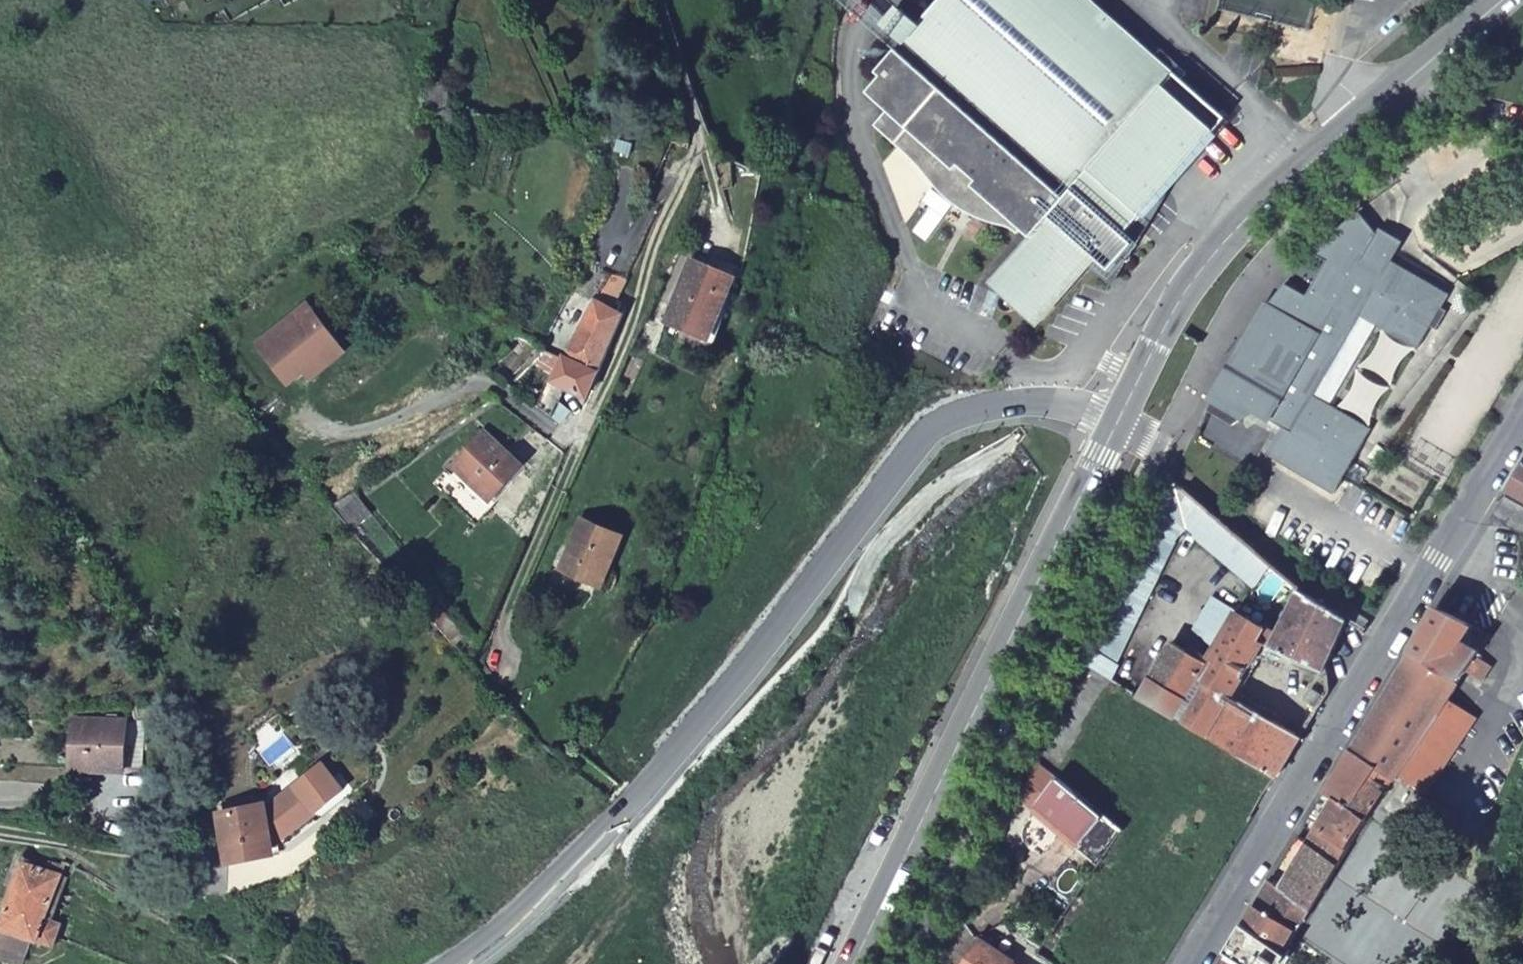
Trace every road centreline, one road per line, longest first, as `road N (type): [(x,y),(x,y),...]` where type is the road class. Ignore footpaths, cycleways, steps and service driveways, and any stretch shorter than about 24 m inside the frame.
road 1 (unclassified): [(439,963),(521,906),(618,816),(935,426),(960,412),(1030,400),(1117,425)]
road 2 (residential): [(1522,415),(1192,963)]
road 3 (residential): [(907,963),(1154,461),(1151,442),(1117,425)]
road 4 (primary): [(852,963),(1117,425)]
road 5 (primary): [(1117,425),(1199,273),(1382,93)]
road 6 (primary): [(1382,93),(1497,0)]
road 7 (residential): [(1382,93),(1522,131)]

